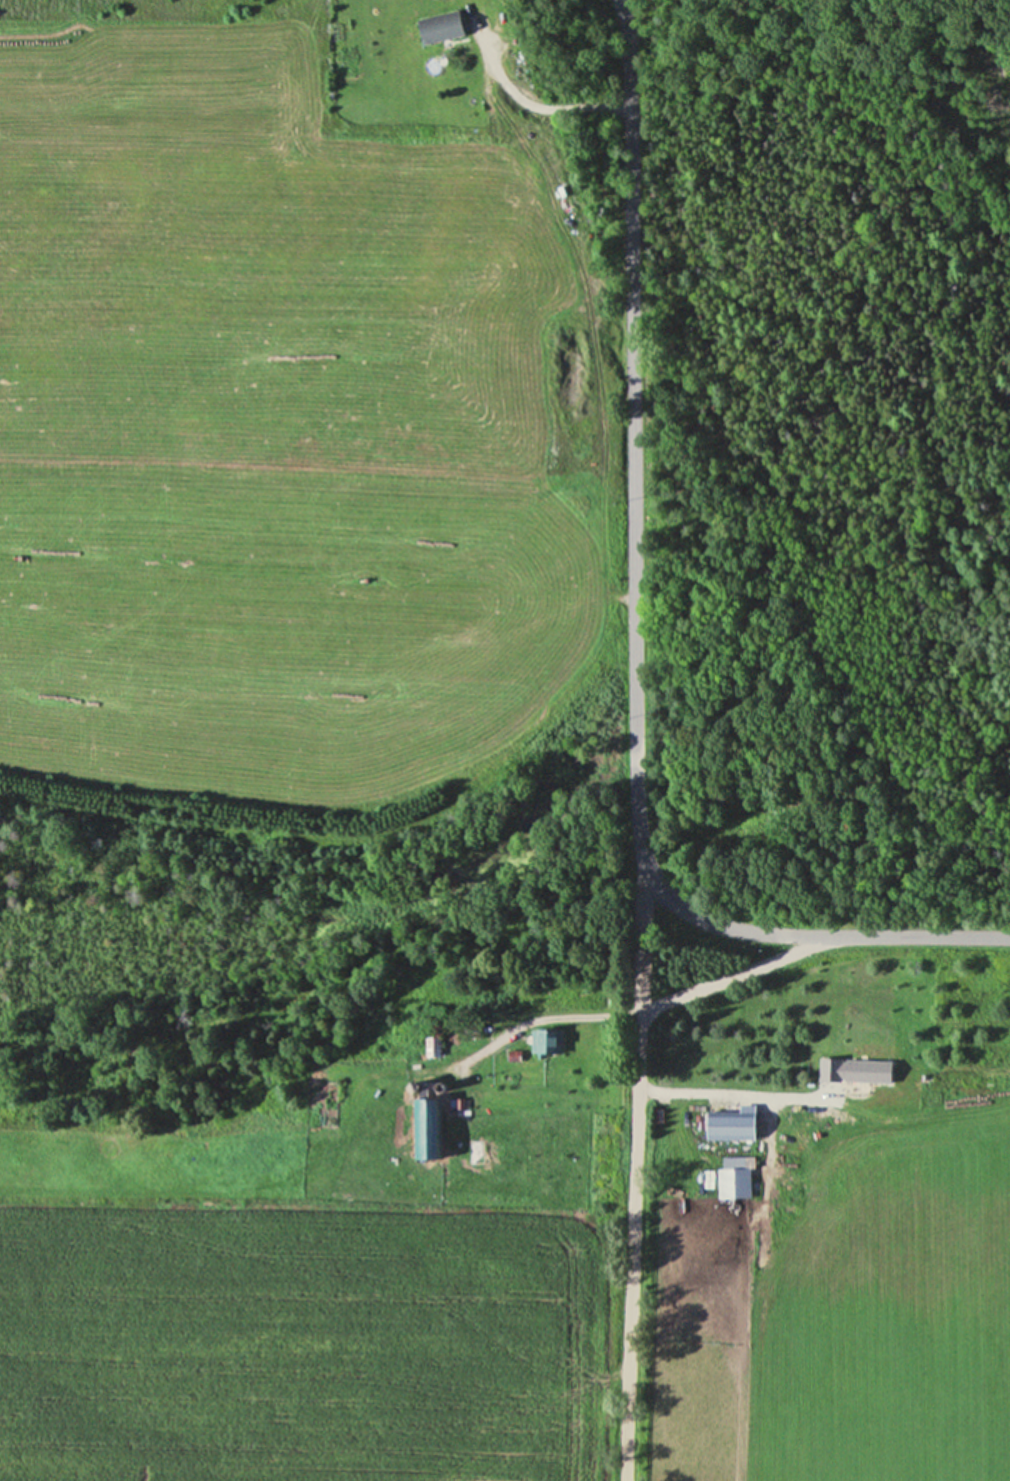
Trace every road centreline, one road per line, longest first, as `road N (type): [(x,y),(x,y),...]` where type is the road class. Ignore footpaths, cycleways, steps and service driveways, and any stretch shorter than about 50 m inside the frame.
road 1 (residential): [(1009,942),(738,934),(701,922),(661,894),(642,860),(634,807),(625,0)]
road 2 (residential): [(623,1480),(642,860)]
road 3 (residential): [(638,1013),(827,938)]

